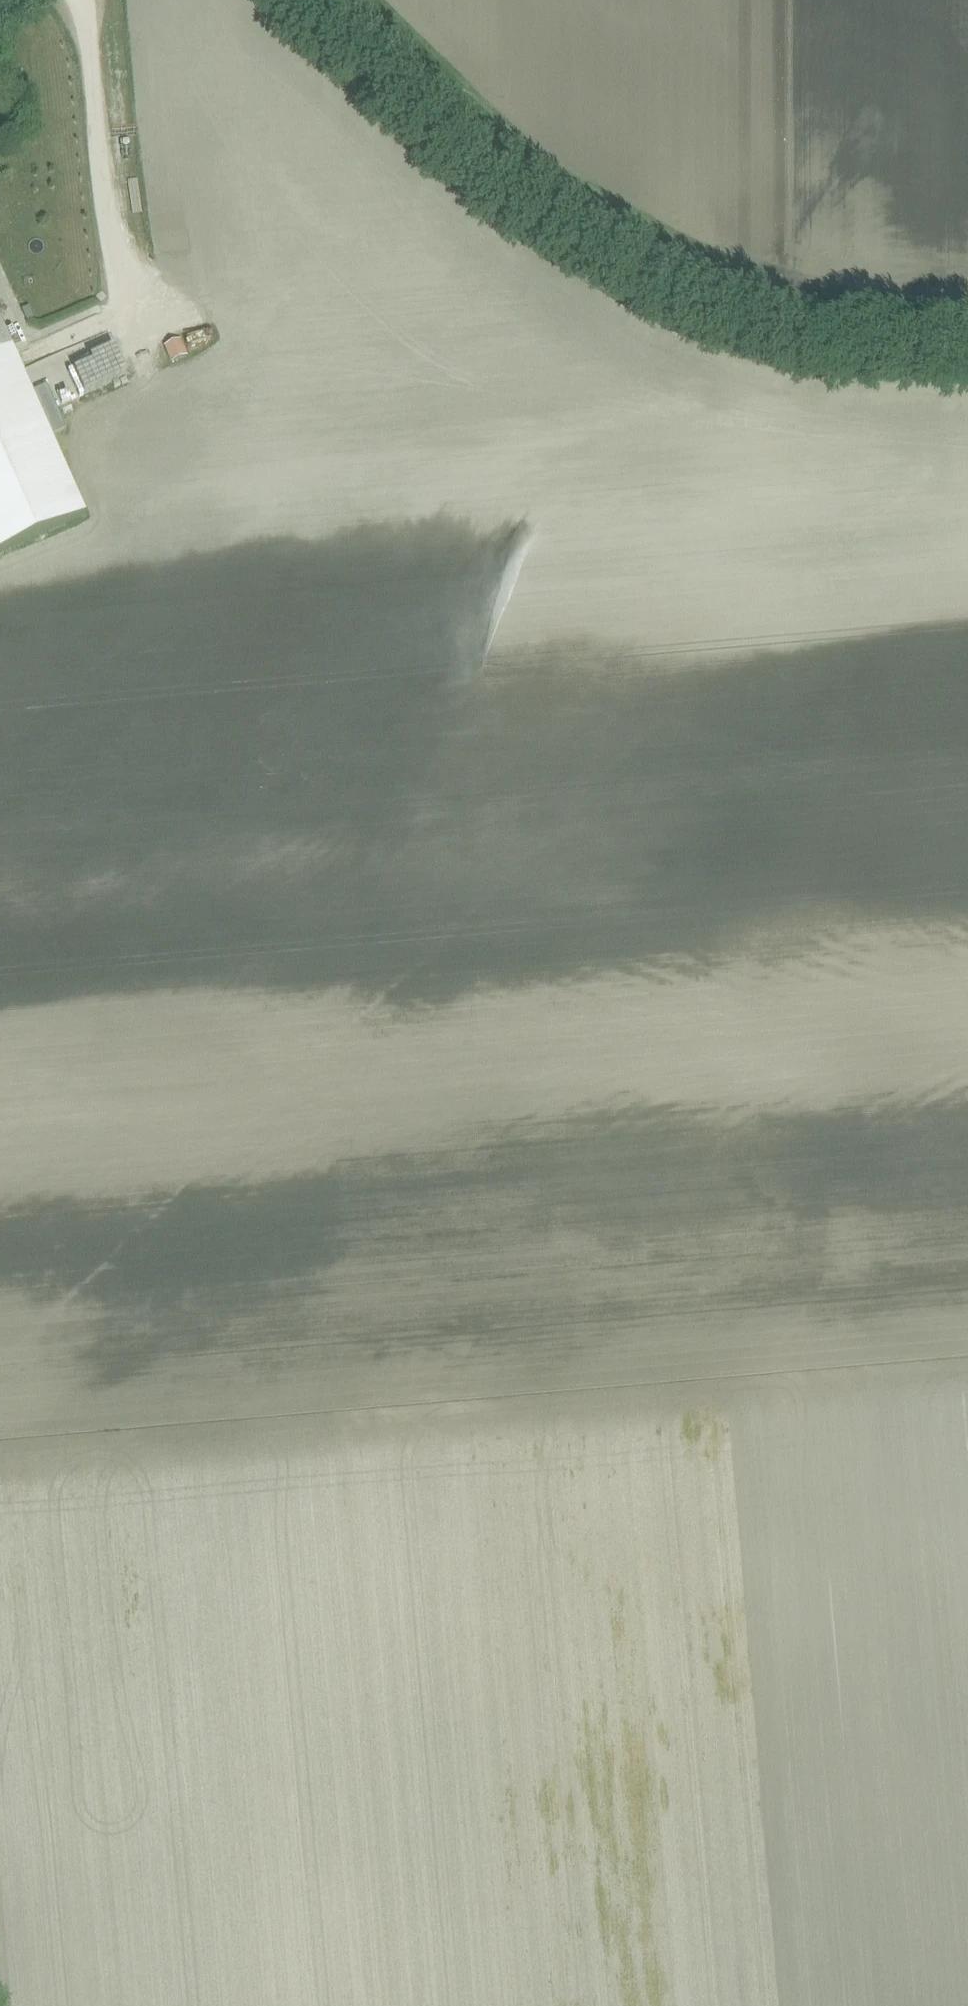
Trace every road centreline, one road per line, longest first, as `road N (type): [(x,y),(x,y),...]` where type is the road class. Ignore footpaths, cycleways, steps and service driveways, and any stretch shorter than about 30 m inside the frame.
road 1 (unclassified): [(967,352),(782,337),(689,301),(512,195),(300,0)]

